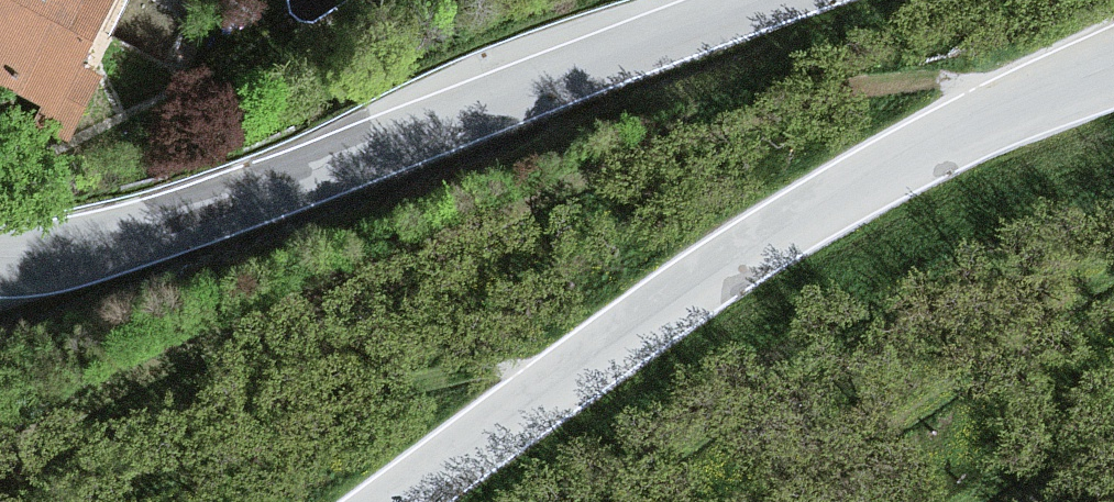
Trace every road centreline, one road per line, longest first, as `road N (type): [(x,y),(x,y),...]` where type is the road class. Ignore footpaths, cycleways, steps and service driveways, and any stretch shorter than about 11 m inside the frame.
road 1 (unclassified): [(396,501),(608,347),(838,196),(1113,68)]
road 2 (unclassified): [(766,0),(139,236),(0,262)]

